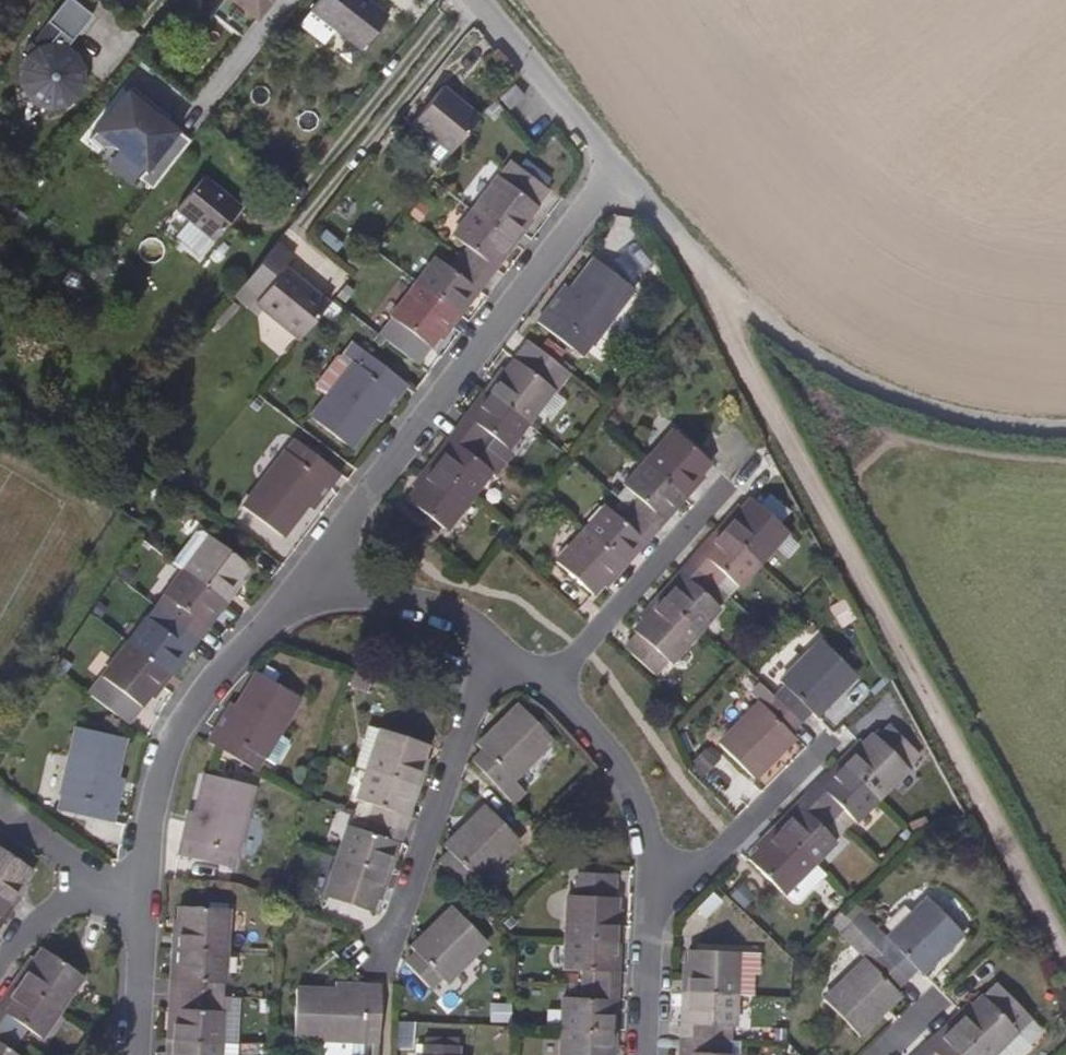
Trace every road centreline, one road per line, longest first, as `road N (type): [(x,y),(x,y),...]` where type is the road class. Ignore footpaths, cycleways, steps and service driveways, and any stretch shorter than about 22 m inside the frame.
road 1 (residential): [(1065,952),(694,266),(610,163)]
road 2 (residential): [(610,163),(599,209),(311,580)]
road 3 (track): [(694,266),(829,364),(919,401),(1009,425),(1065,427)]
road 4 (residential): [(311,580),(185,725),(160,790),(145,889)]
road 5 (residential): [(492,646),(386,937)]
road 6 (residential): [(557,691),(728,492)]
road 7 (residential): [(653,887),(713,855),(832,733)]
road 8 (residential): [(653,887),(645,818),(557,691)]
road 9 (residential): [(610,163),(477,0)]
road 10 (residential): [(492,646),(428,602),(311,580)]
road 11 (residential): [(0,972),(34,923),(105,886),(145,889)]
road 12 (residential): [(646,1054),(653,887)]
road 13 (residential): [(145,889),(134,1054)]

